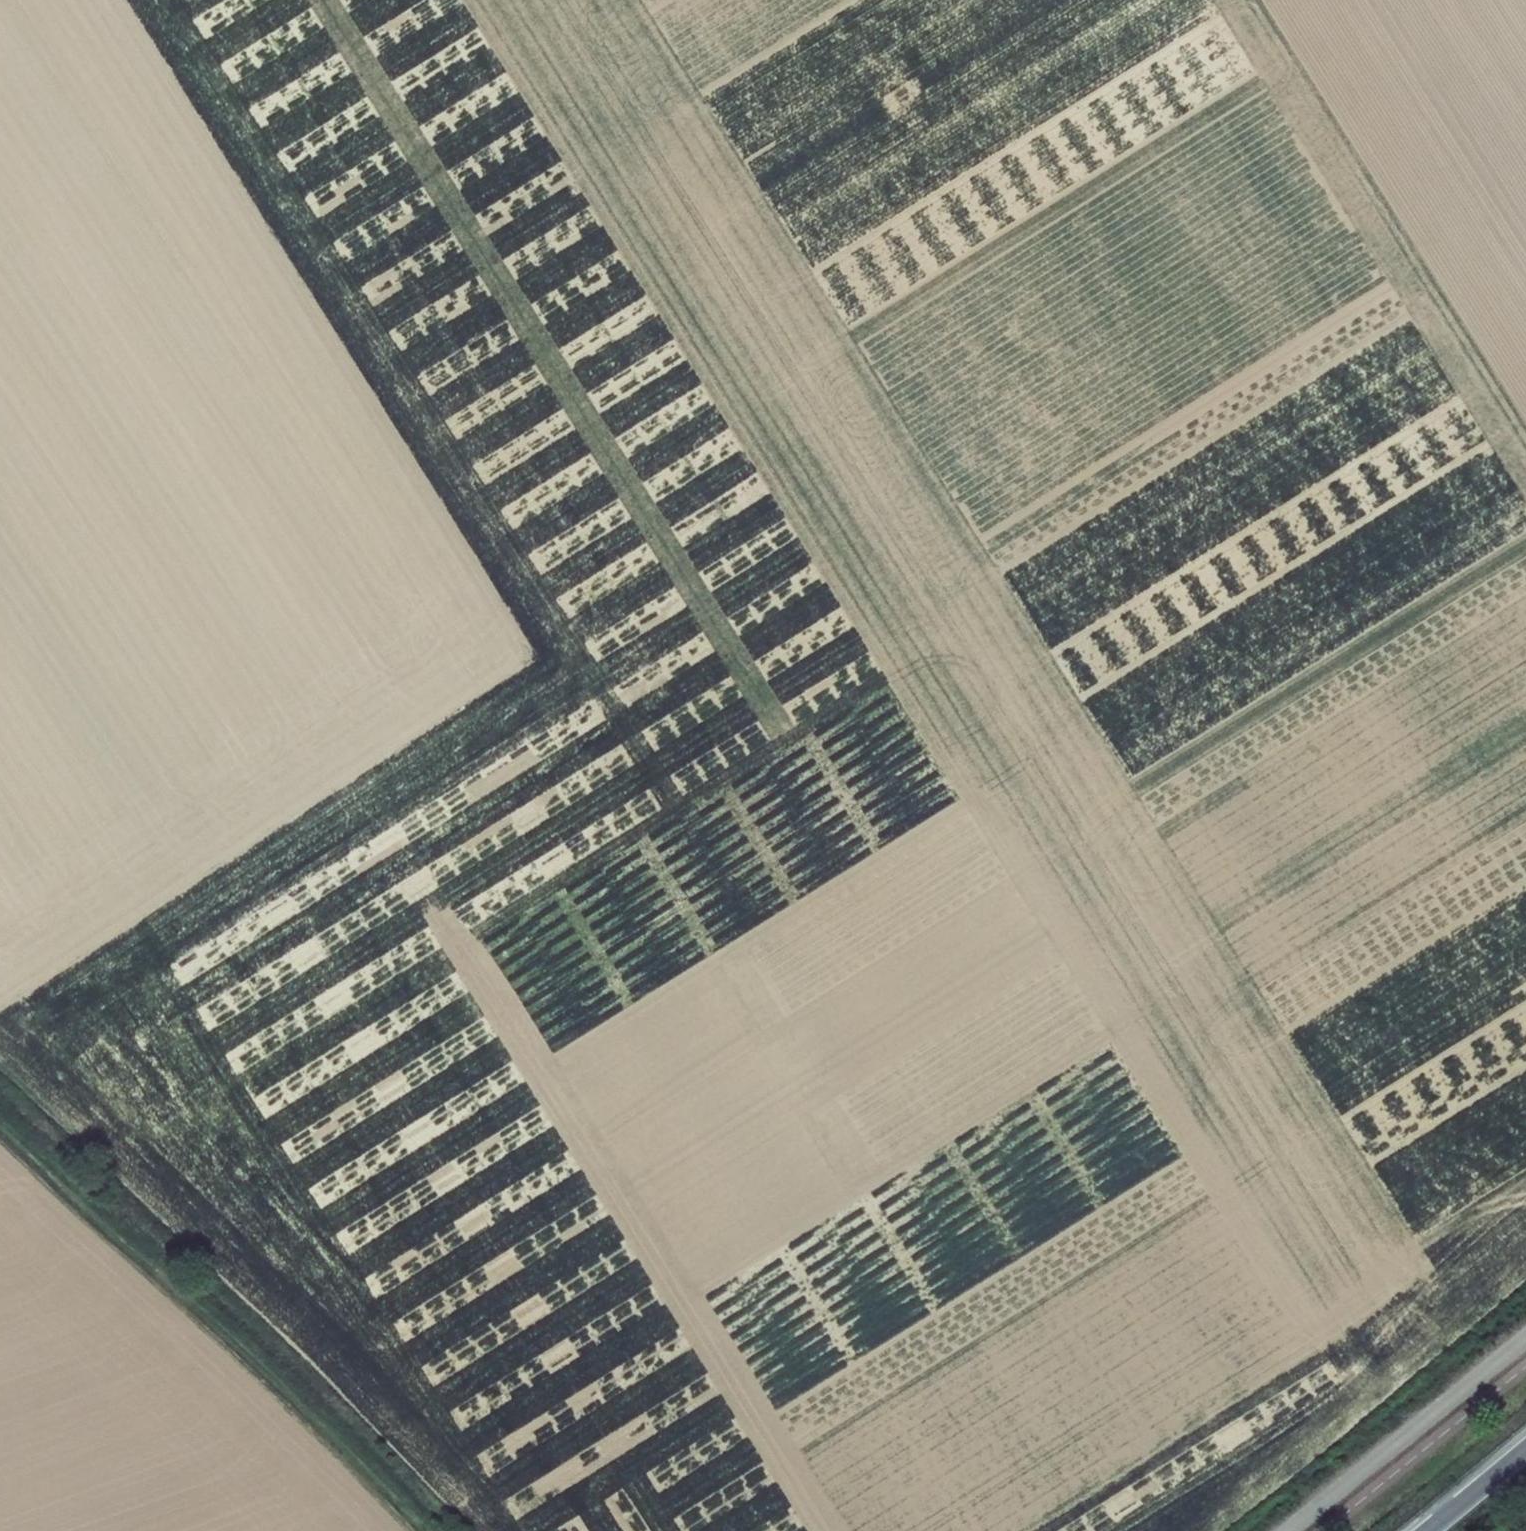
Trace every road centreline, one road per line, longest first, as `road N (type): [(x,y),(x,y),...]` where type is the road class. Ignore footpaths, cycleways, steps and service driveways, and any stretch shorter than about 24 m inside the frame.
road 1 (trunk): [(1525,1452),(1431,1530)]

